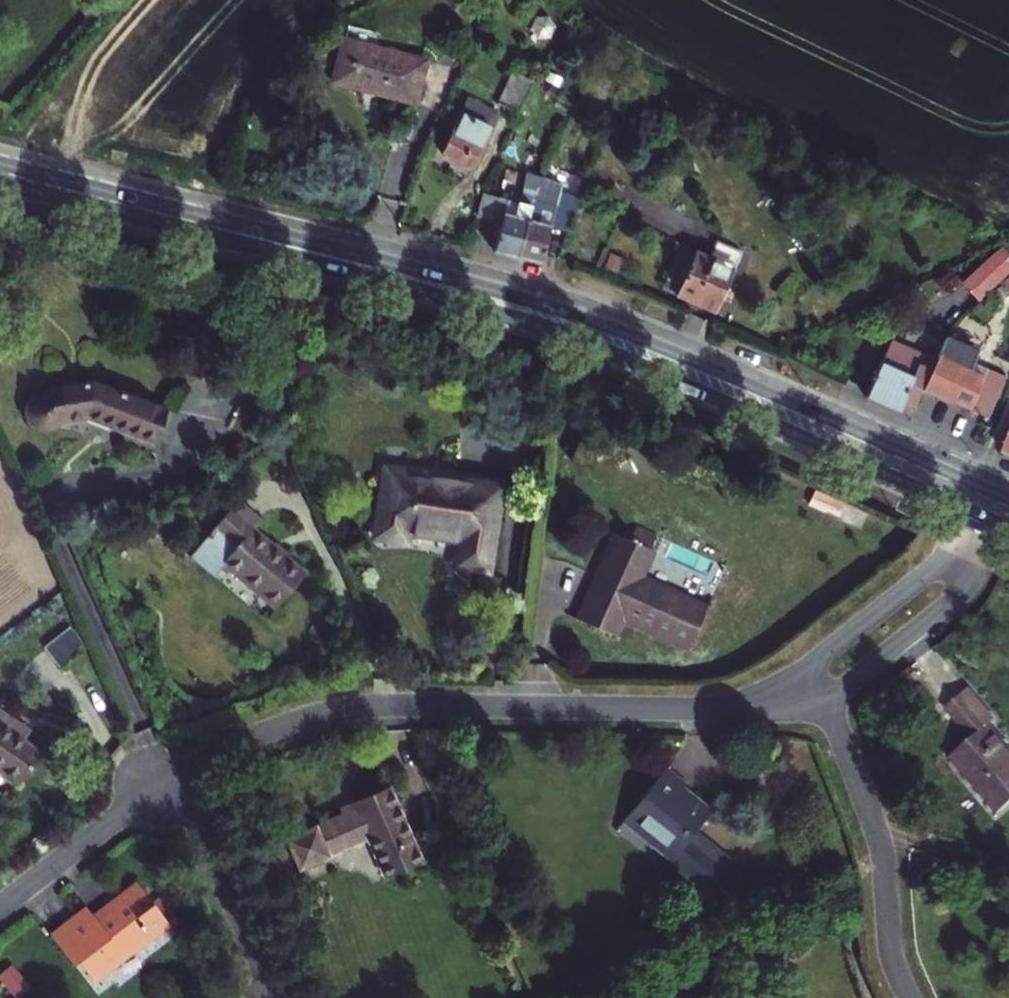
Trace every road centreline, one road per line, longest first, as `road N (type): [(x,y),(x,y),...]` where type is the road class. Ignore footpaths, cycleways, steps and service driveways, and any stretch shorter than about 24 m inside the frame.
road 1 (primary): [(998,493),(592,319),(412,268),(134,207)]
road 2 (primary): [(134,207),(575,339),(985,520)]
road 3 (residential): [(819,686),(726,708),(359,707),(235,742),(156,788)]
road 4 (residential): [(819,686),(875,836),(893,956),(910,997)]
road 5 (residential): [(156,788),(70,558),(63,498)]
road 6 (residential): [(985,520),(940,585),(819,686)]
road 7 (residential): [(245,997),(156,788)]
road 8 (residential): [(156,788),(0,906)]
road 9 (primary): [(0,173),(134,207)]

